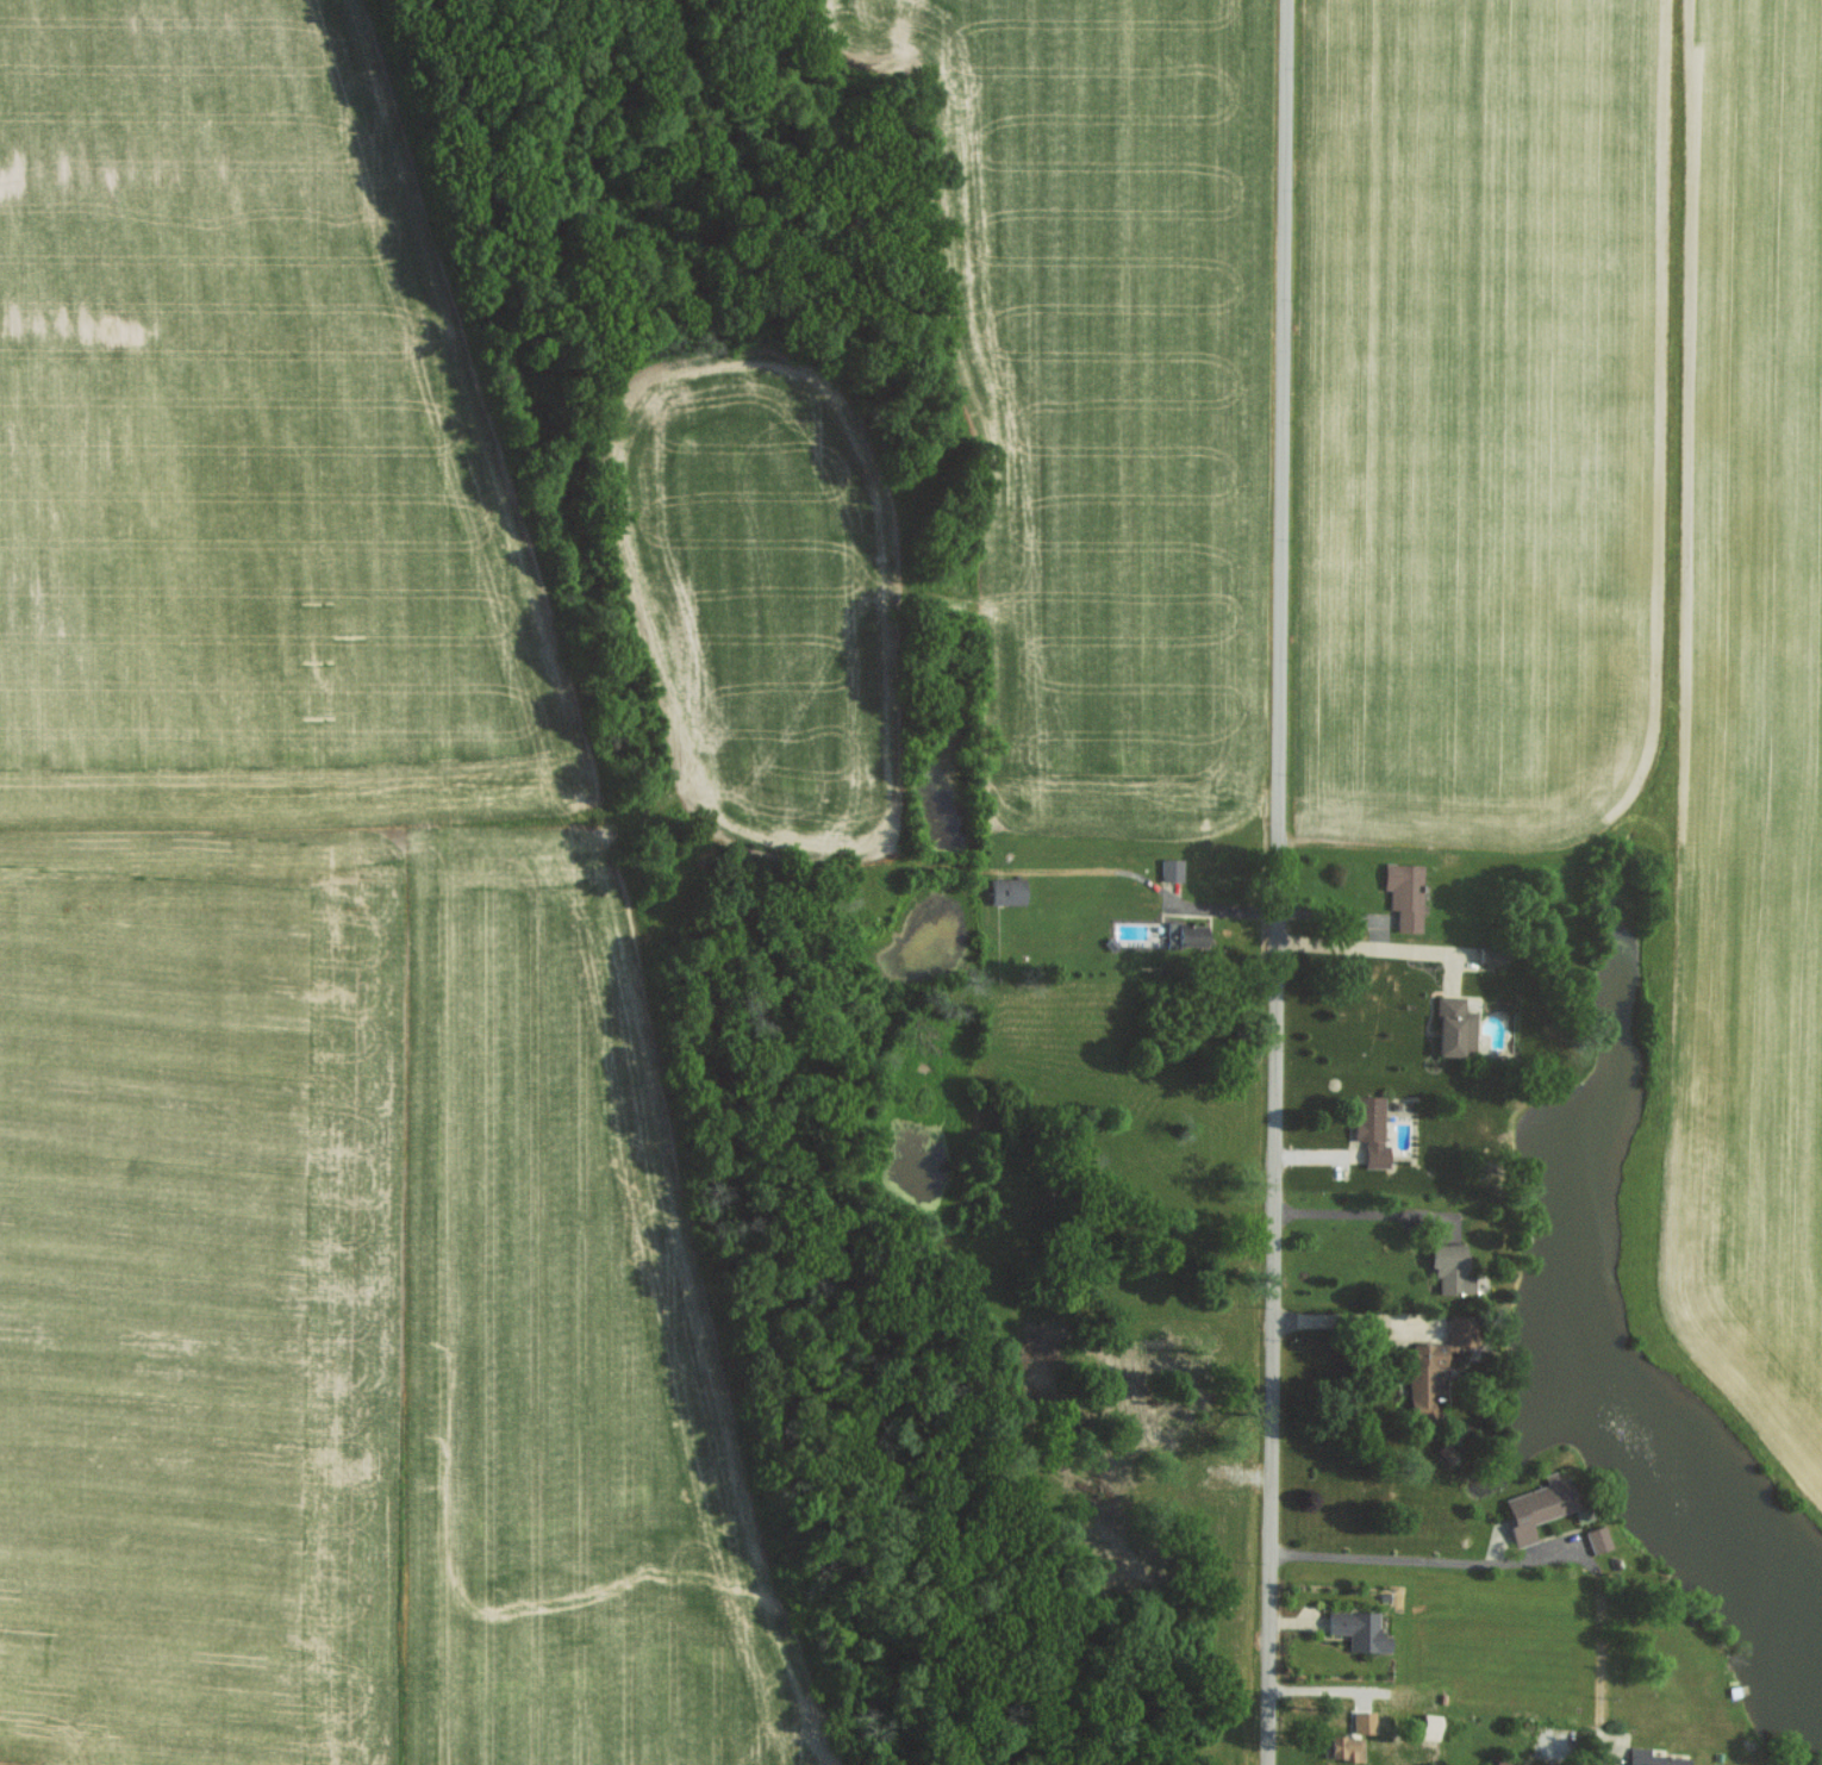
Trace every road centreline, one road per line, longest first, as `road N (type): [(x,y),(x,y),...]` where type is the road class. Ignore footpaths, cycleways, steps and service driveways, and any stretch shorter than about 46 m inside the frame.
road 1 (residential): [(1269,1764),(1287,0)]
road 2 (residential): [(1272,1551),(1436,1563),(1578,1554),(1598,1564),(1603,1764)]

